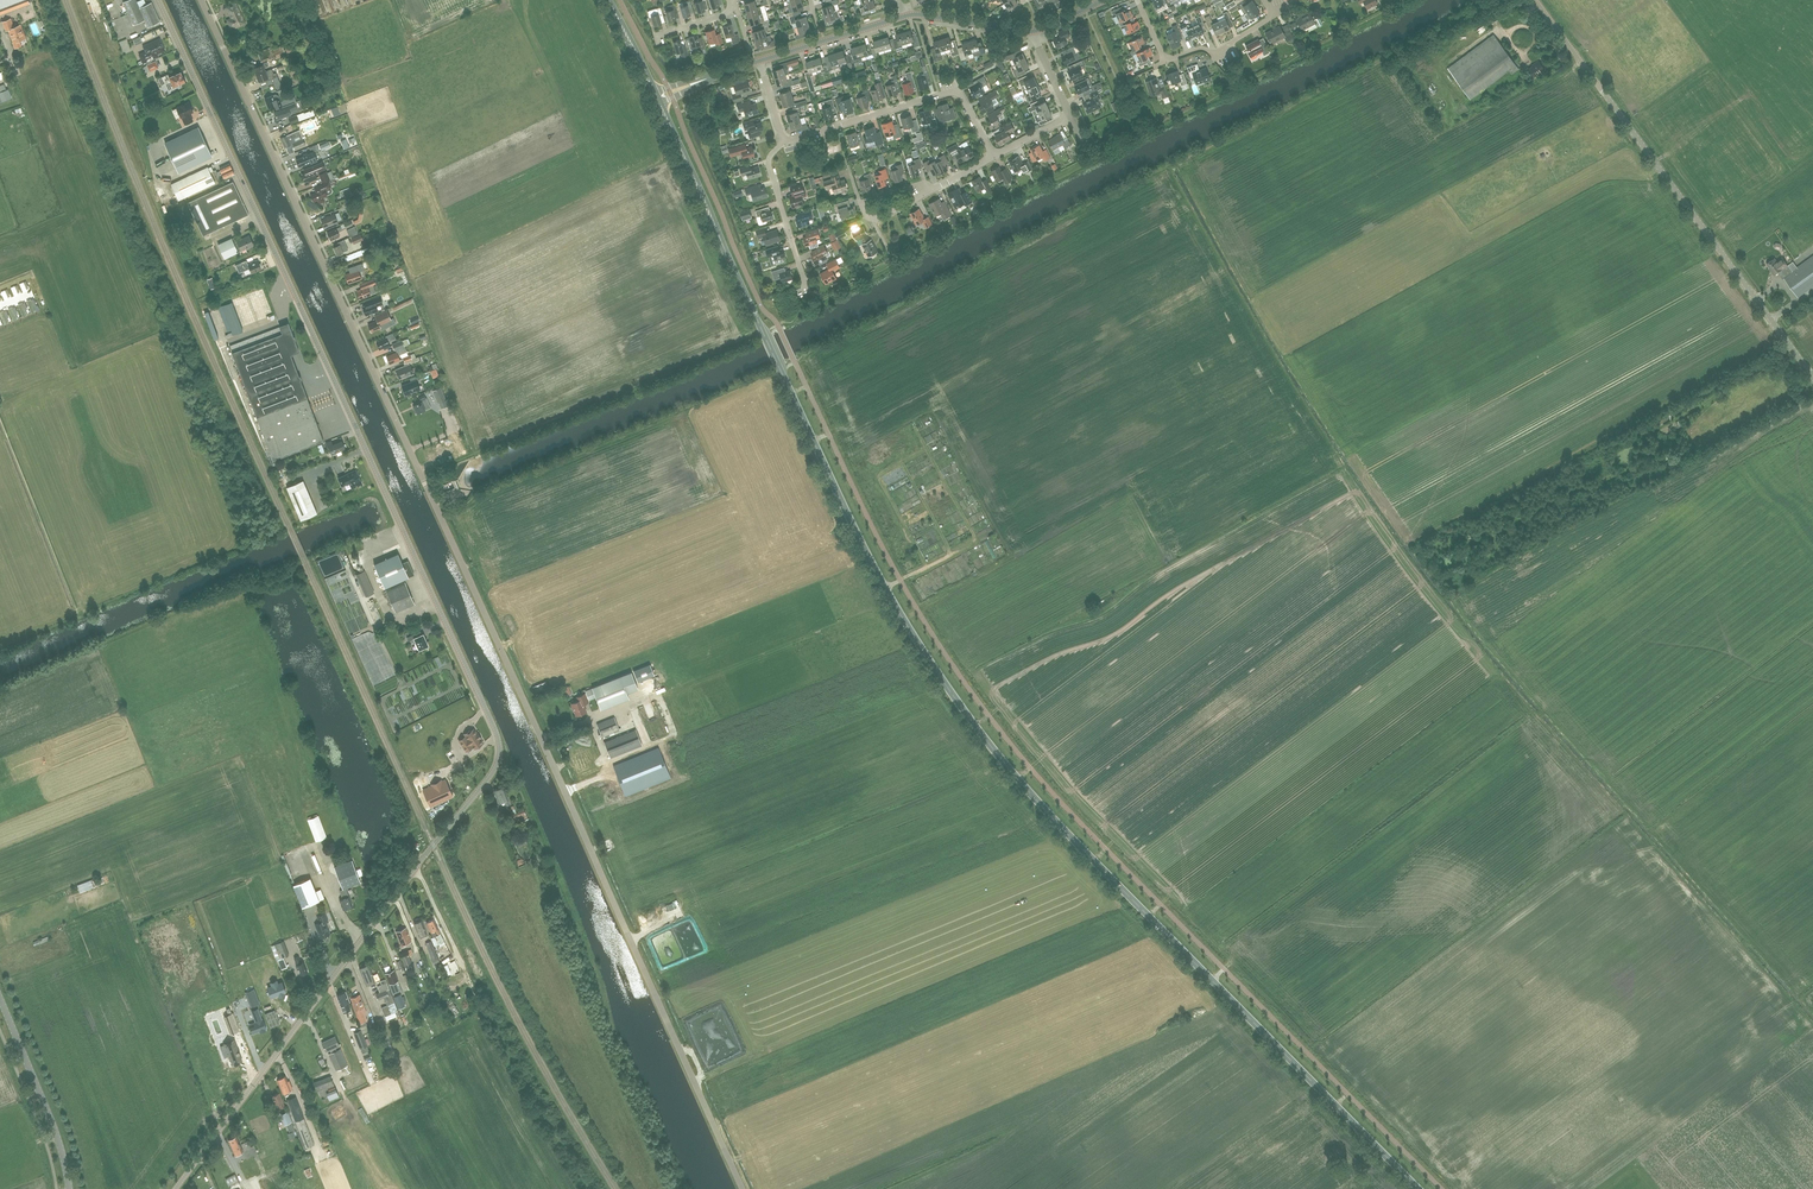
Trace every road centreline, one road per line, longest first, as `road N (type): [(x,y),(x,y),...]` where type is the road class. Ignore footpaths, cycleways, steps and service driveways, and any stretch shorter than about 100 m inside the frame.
road 1 (tertiary): [(176,1188),(489,778),(500,752),(159,0)]
road 2 (secondary): [(1418,1188),(1055,821),(950,691),(848,515),(656,98)]
road 3 (unclassified): [(742,1188),(201,0)]
road 4 (unclassified): [(1812,378),(1536,0)]
road 5 (residential): [(993,157),(956,91),(782,143)]
road 6 (track): [(926,568),(880,472),(902,463),(950,555)]
road 7 (track): [(885,588),(975,539),(927,451),(902,463)]
road 8 (secondary): [(69,1188),(57,1136),(0,999)]
road 9 (residential): [(809,294),(768,166),(782,143)]
road 10 (track): [(415,868),(485,1010)]
road 11 (tertiary): [(759,61),(905,16)]
road 12 (tertiary): [(905,16),(1030,32)]
road 13 (residential): [(1165,61),(1216,52),(1275,15)]

